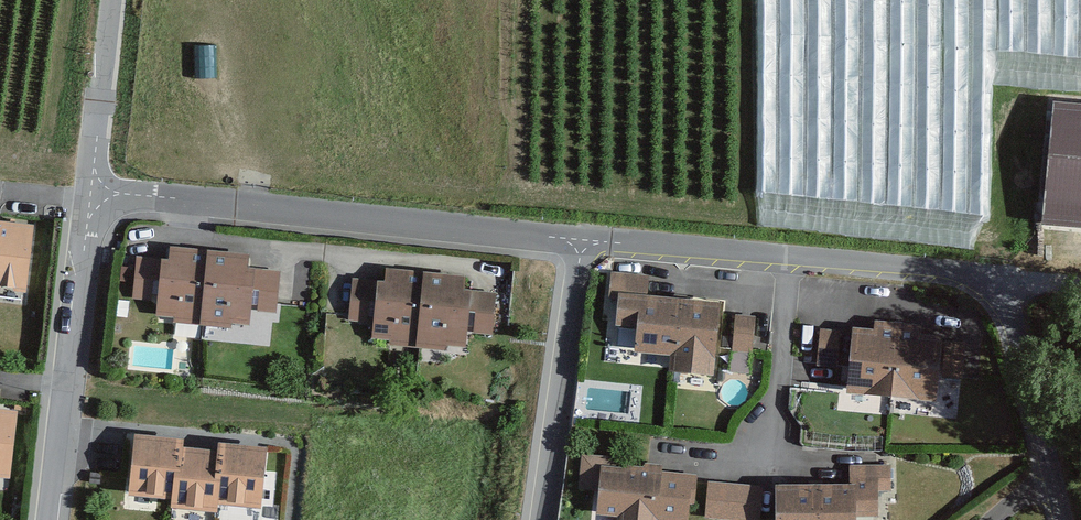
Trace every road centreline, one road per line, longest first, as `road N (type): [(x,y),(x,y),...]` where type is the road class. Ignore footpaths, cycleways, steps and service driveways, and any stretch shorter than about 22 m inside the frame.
road 1 (unclassified): [(583,240),(959,272),(991,287),(1011,322),(1061,519)]
road 2 (unclassified): [(89,190),(583,240)]
road 3 (residential): [(46,519),(89,190)]
road 4 (residential): [(542,519),(583,240)]
road 5 (residential): [(89,190),(112,0)]

